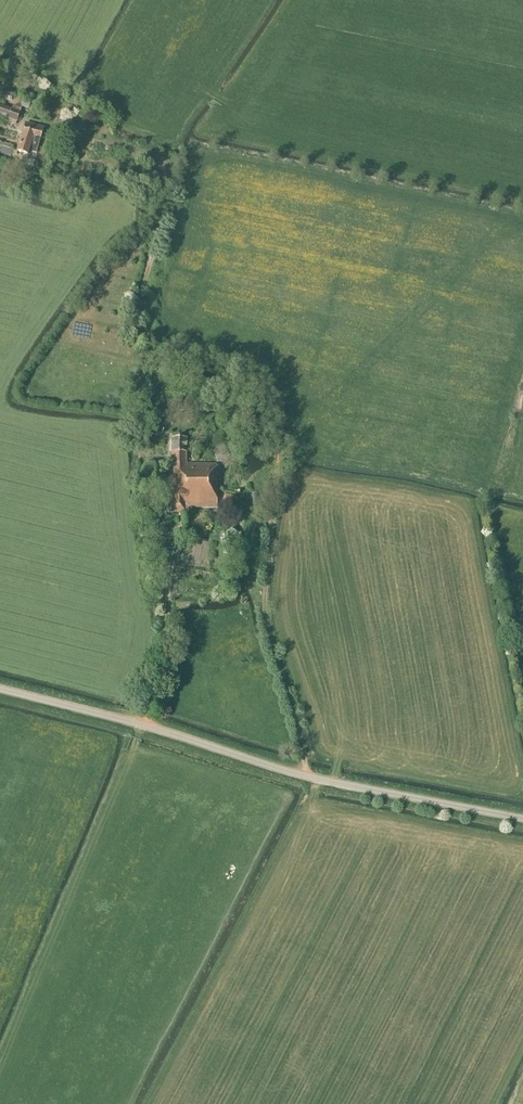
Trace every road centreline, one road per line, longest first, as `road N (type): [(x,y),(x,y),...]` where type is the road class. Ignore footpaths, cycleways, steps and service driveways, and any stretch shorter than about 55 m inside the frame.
road 1 (track): [(304,775),(294,710),(265,620),(280,456),(275,403),(259,377),(138,328),(171,183),(162,166),(109,140)]
road 2 (unclassified): [(522,818),(304,775),(0,689)]
road 3 (track): [(221,510),(179,538),(164,650),(140,724)]

